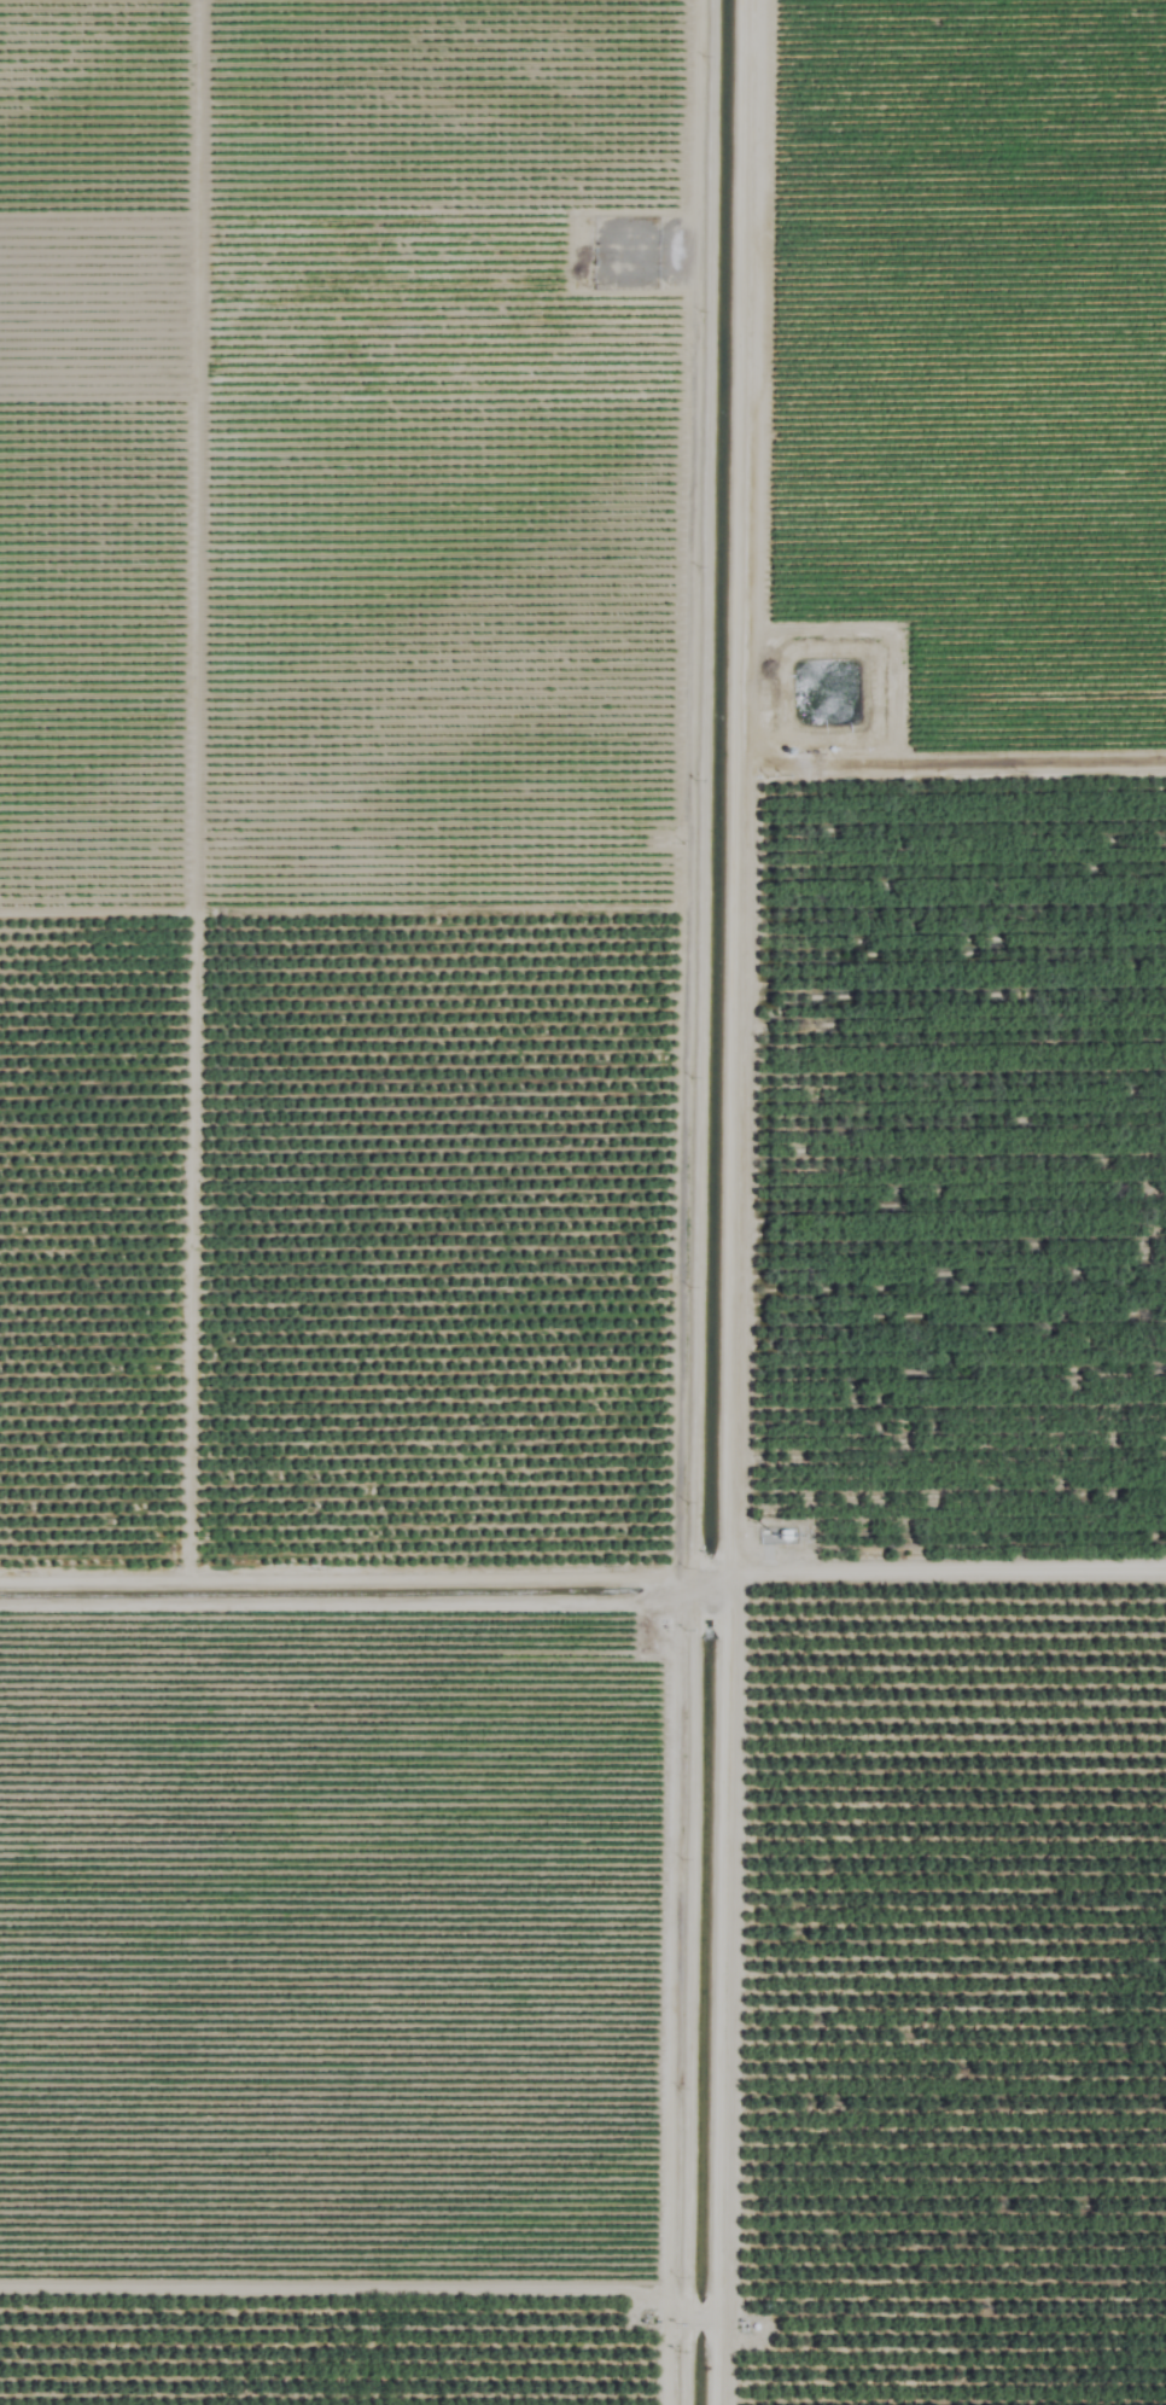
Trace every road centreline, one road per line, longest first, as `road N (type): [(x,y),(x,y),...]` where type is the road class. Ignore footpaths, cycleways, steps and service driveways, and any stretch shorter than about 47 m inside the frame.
road 1 (residential): [(795,1586),(1165,1578)]

